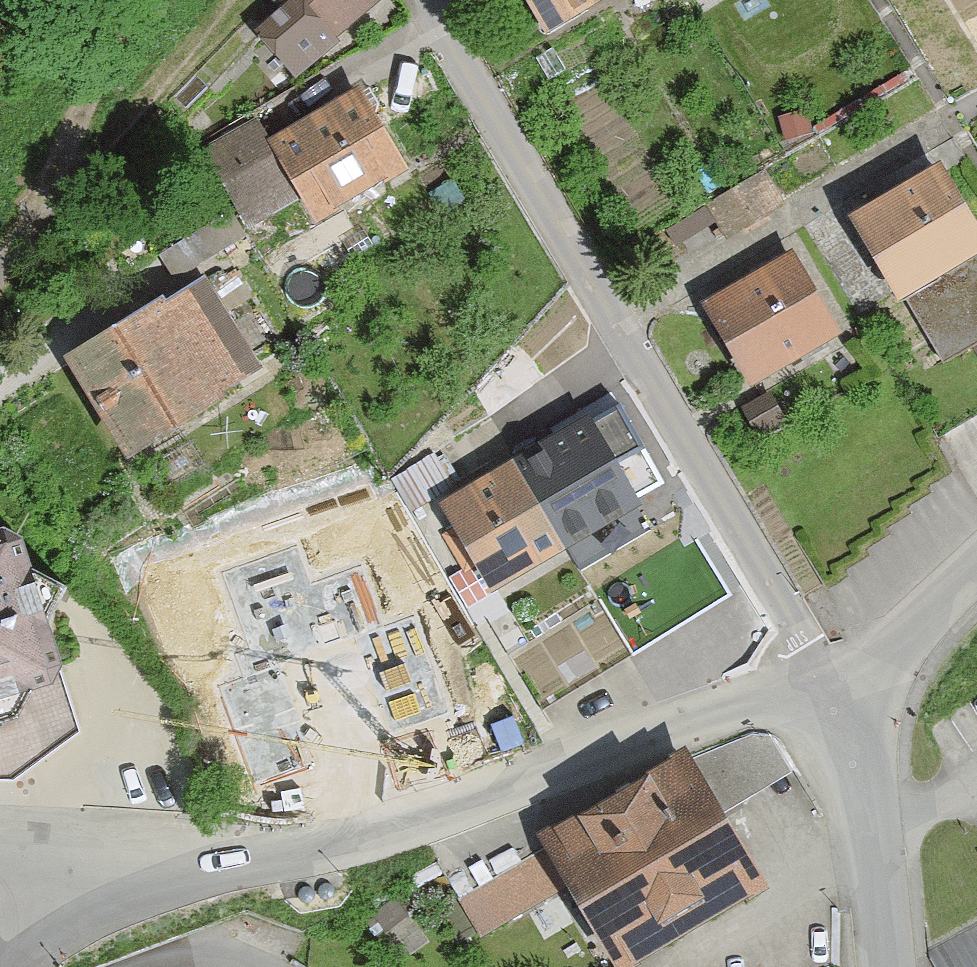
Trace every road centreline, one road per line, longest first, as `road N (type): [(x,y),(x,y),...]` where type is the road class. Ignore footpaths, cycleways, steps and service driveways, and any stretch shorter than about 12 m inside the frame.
road 1 (residential): [(424,0),(820,676)]
road 2 (residential): [(820,676),(387,832),(93,904)]
road 3 (residential): [(893,966),(872,800),(820,676)]
road 4 (track): [(48,188),(240,0)]
road 5 (track): [(132,0),(48,188)]
road 6 (residential): [(976,587),(894,665),(820,676)]

